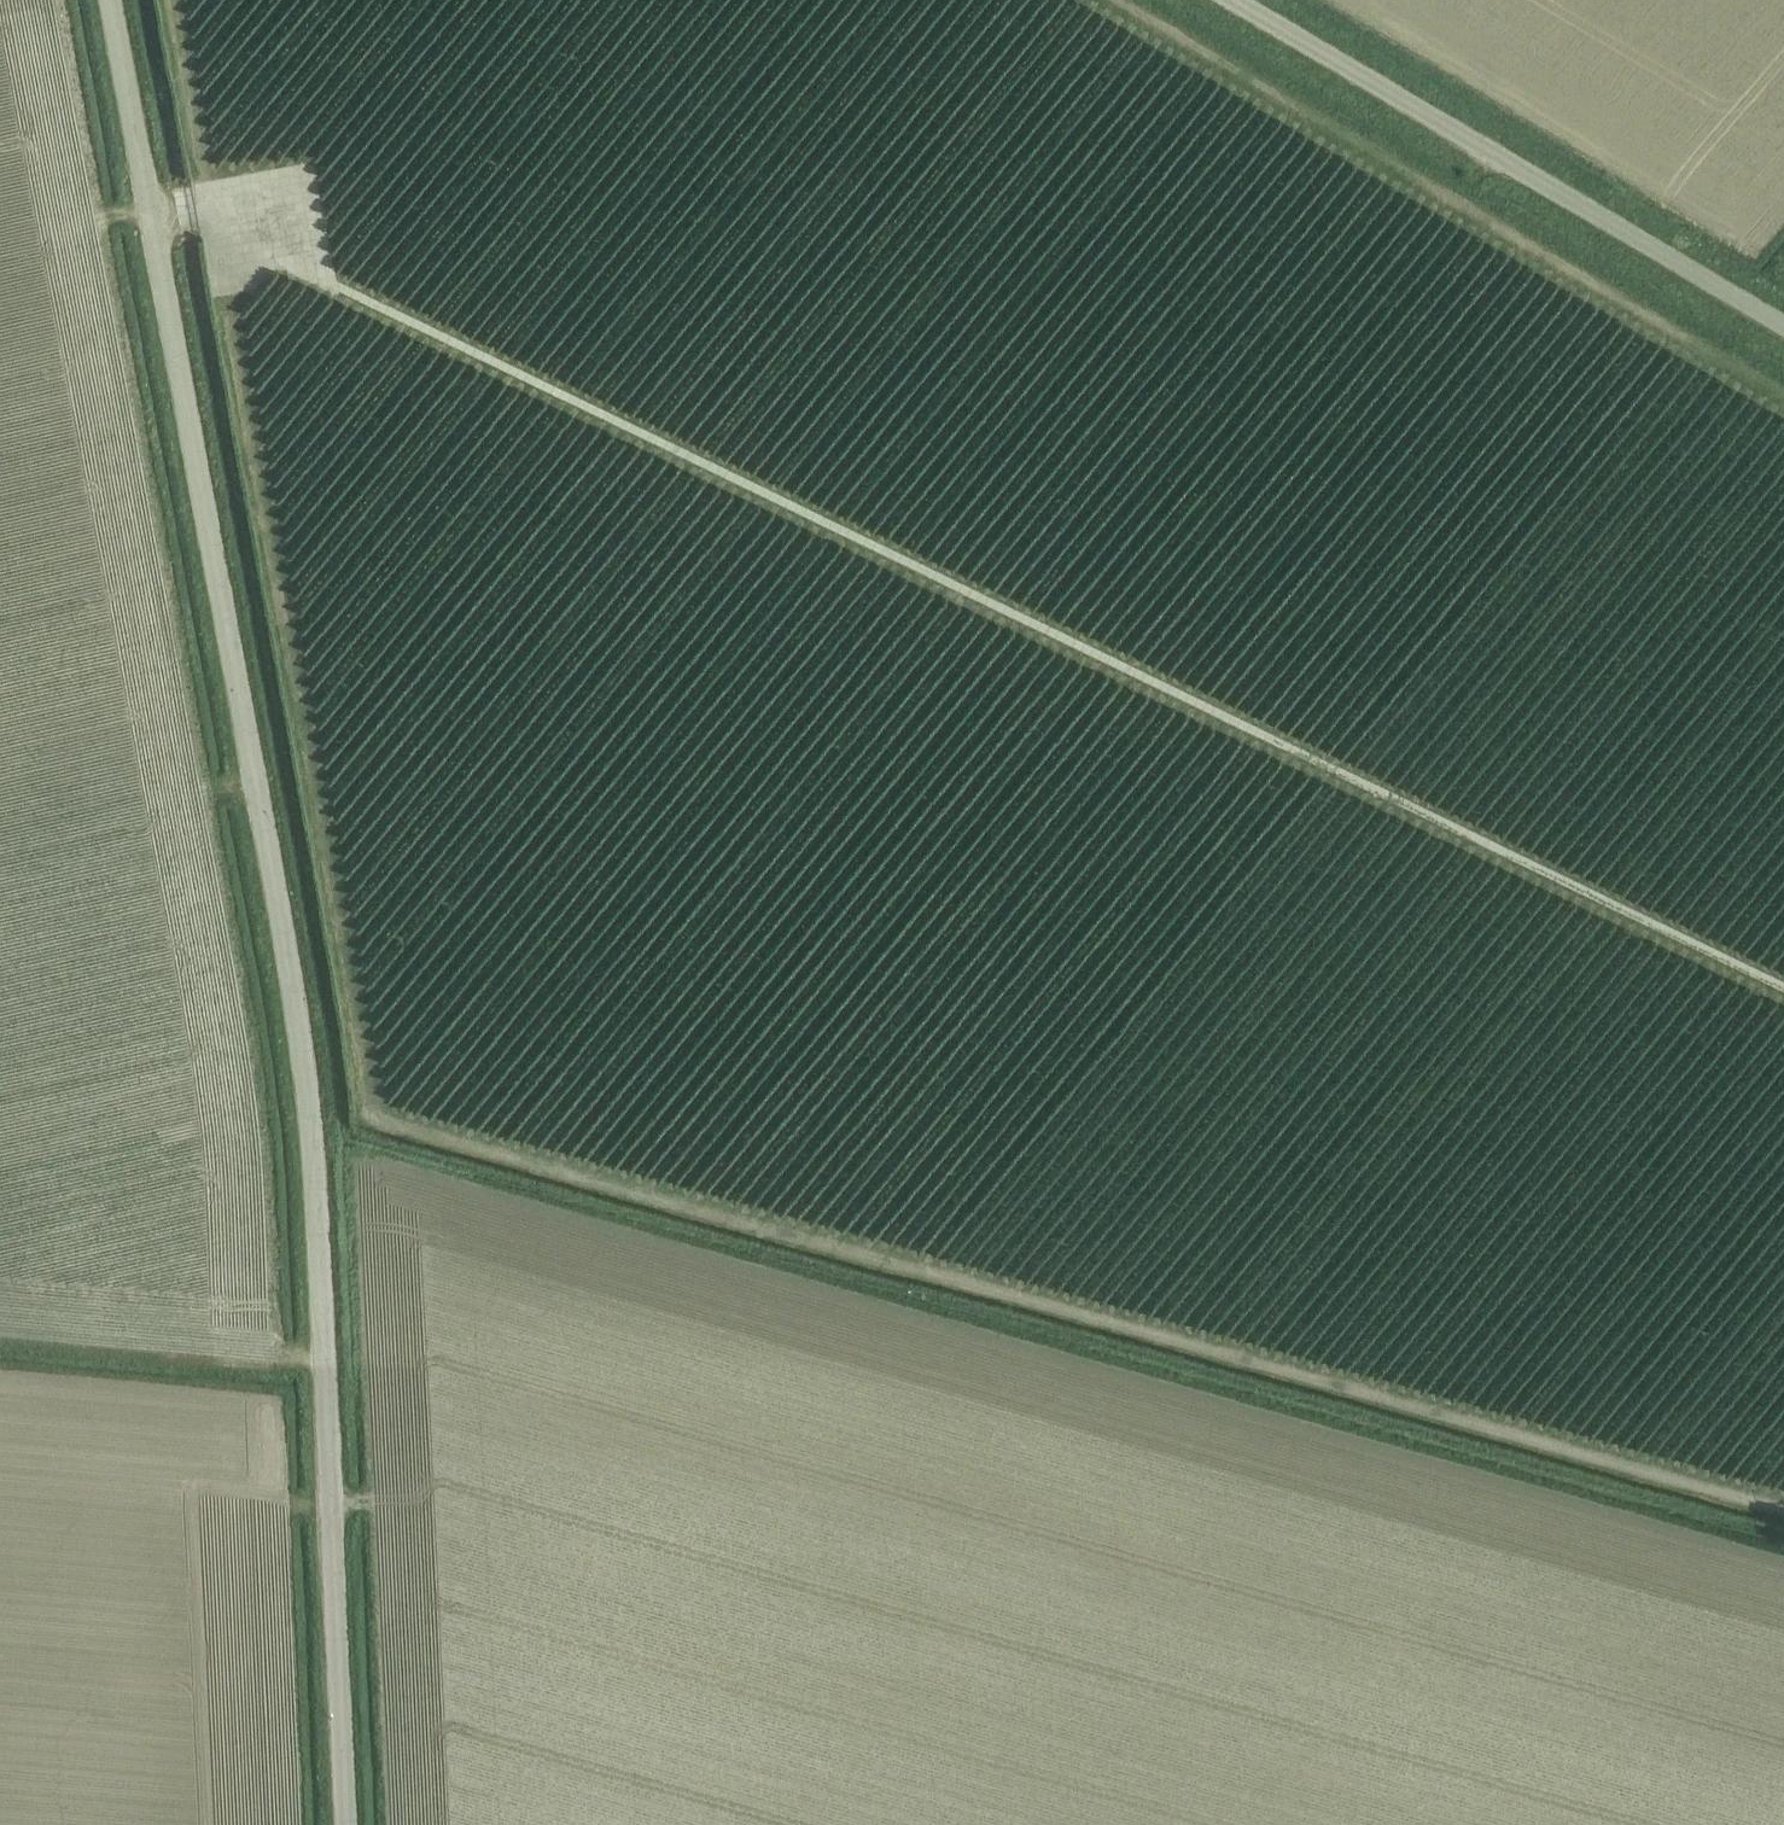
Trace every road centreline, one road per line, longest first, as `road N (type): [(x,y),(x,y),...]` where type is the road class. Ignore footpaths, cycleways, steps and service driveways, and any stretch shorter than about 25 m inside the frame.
road 1 (tertiary): [(344,1824),(310,1106),(109,0)]
road 2 (unclassified): [(1783,330),(1227,0)]

